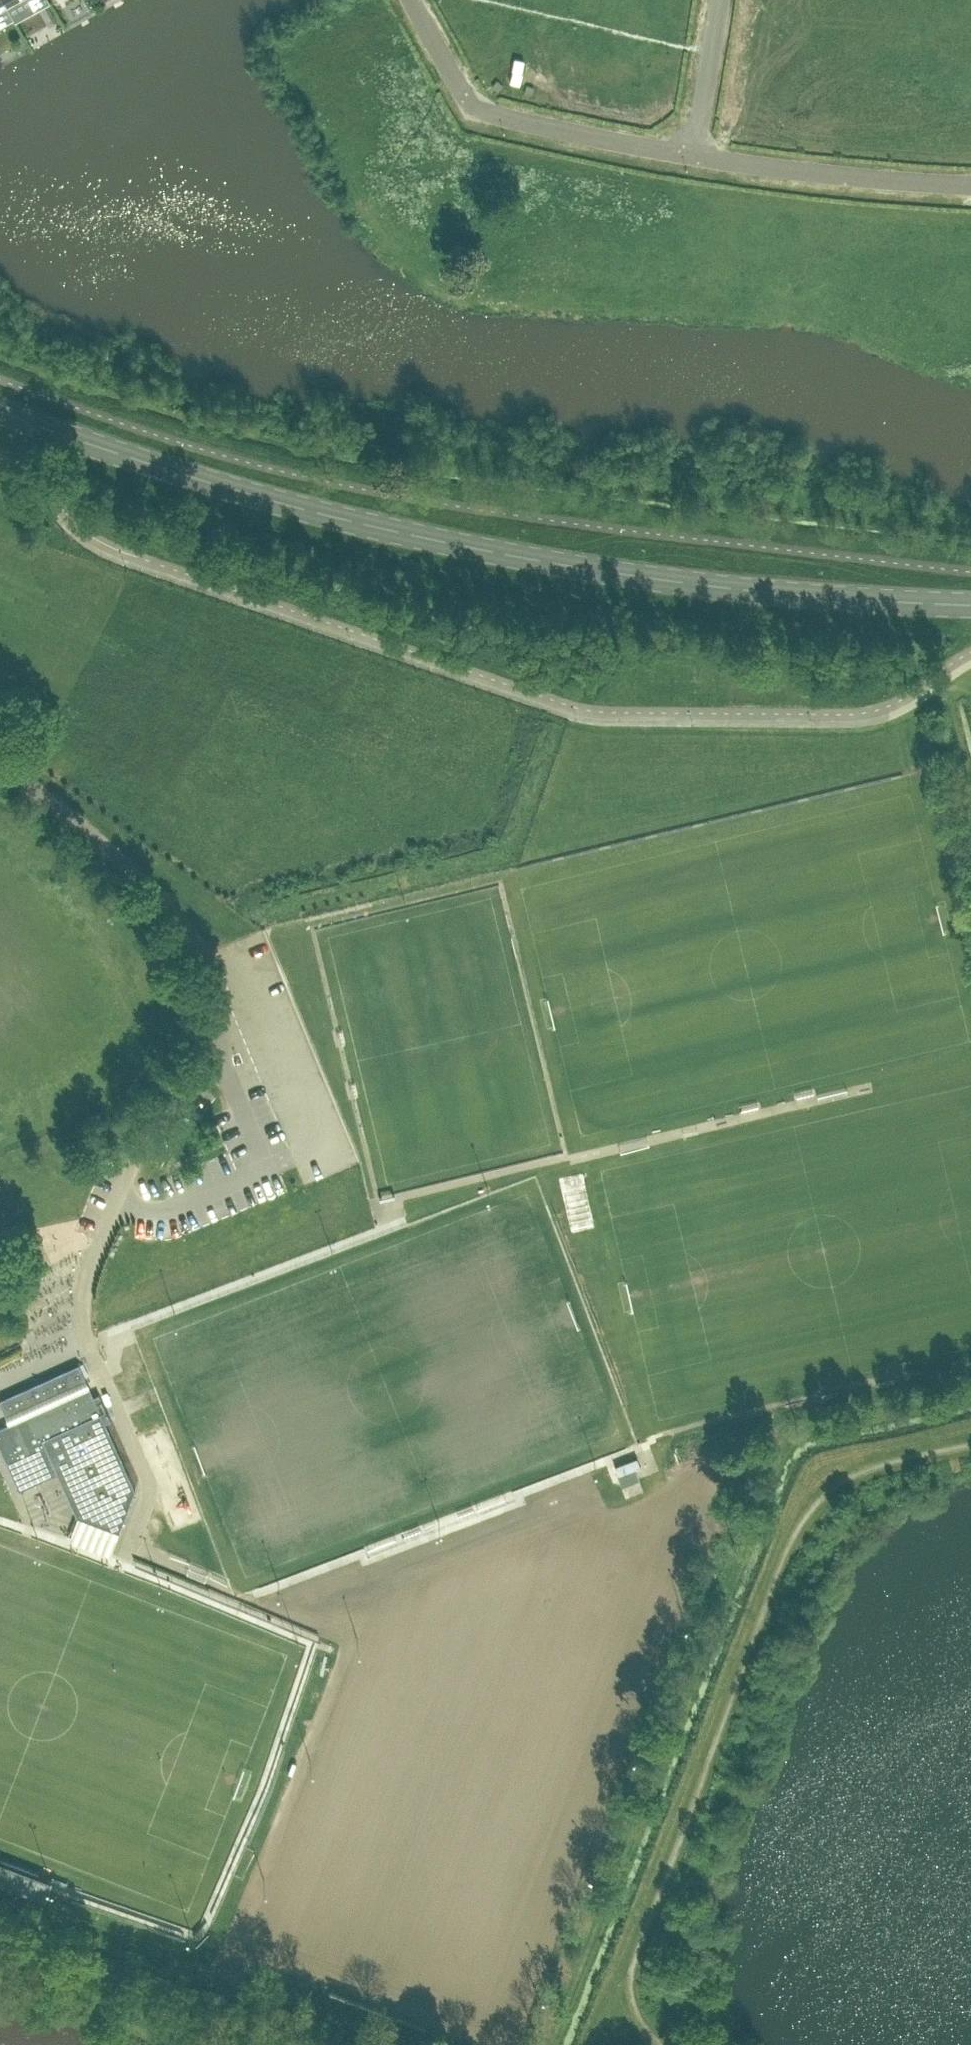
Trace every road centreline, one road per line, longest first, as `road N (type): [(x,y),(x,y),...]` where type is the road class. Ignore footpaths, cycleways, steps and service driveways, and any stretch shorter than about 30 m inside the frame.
road 1 (secondary): [(970,604),(791,594),(450,542),(255,494),(0,409)]
road 2 (residential): [(81,1322),(87,1279),(128,1168),(219,1051),(222,1005),(202,953),(140,877),(0,766)]
road 3 (residential): [(413,0),(475,107),(696,154)]
road 4 (residential): [(696,154),(970,182)]
road 5 (residential): [(720,0),(696,154)]

